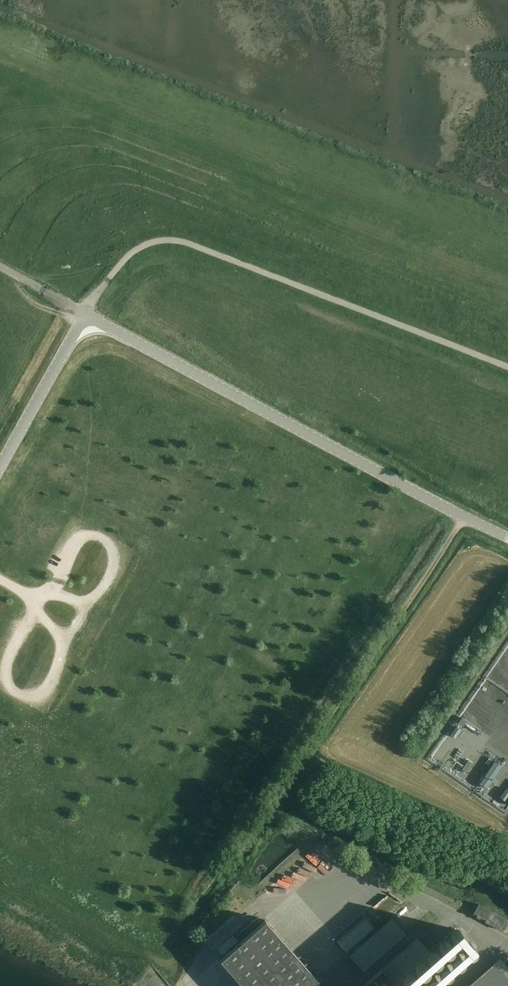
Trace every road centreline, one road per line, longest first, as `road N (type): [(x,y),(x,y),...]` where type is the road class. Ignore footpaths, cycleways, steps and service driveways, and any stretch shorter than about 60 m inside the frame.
road 1 (track): [(463,515),(191,913)]
road 2 (unclassified): [(507,538),(84,315)]
road 3 (unclassified): [(0,467),(84,315)]

